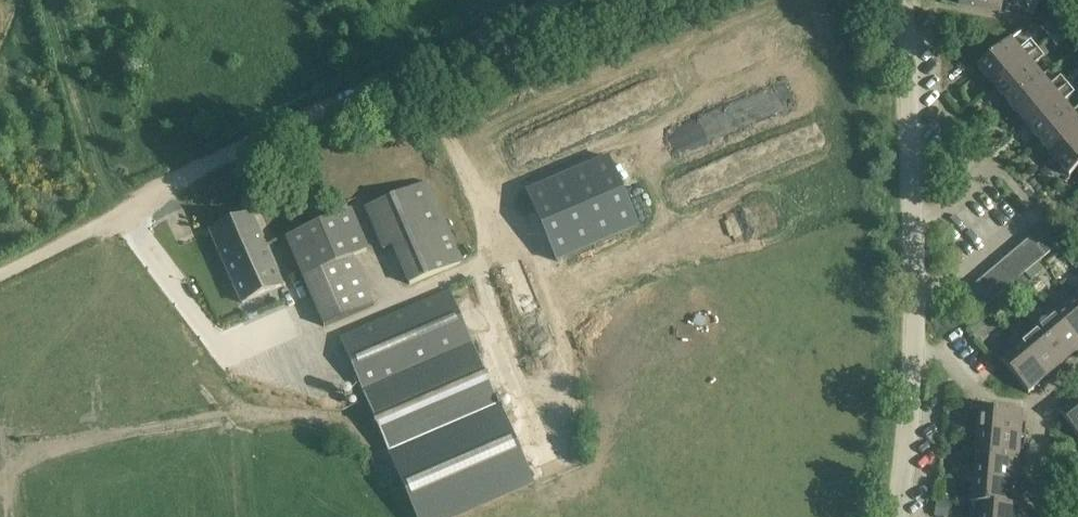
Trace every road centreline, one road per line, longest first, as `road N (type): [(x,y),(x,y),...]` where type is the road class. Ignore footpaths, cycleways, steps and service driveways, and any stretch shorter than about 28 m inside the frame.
road 1 (track): [(0,276),(573,0)]
road 2 (residential): [(895,516),(916,352),(905,0)]
road 3 (residential): [(1077,374),(1043,400),(1036,476),(1041,516)]

